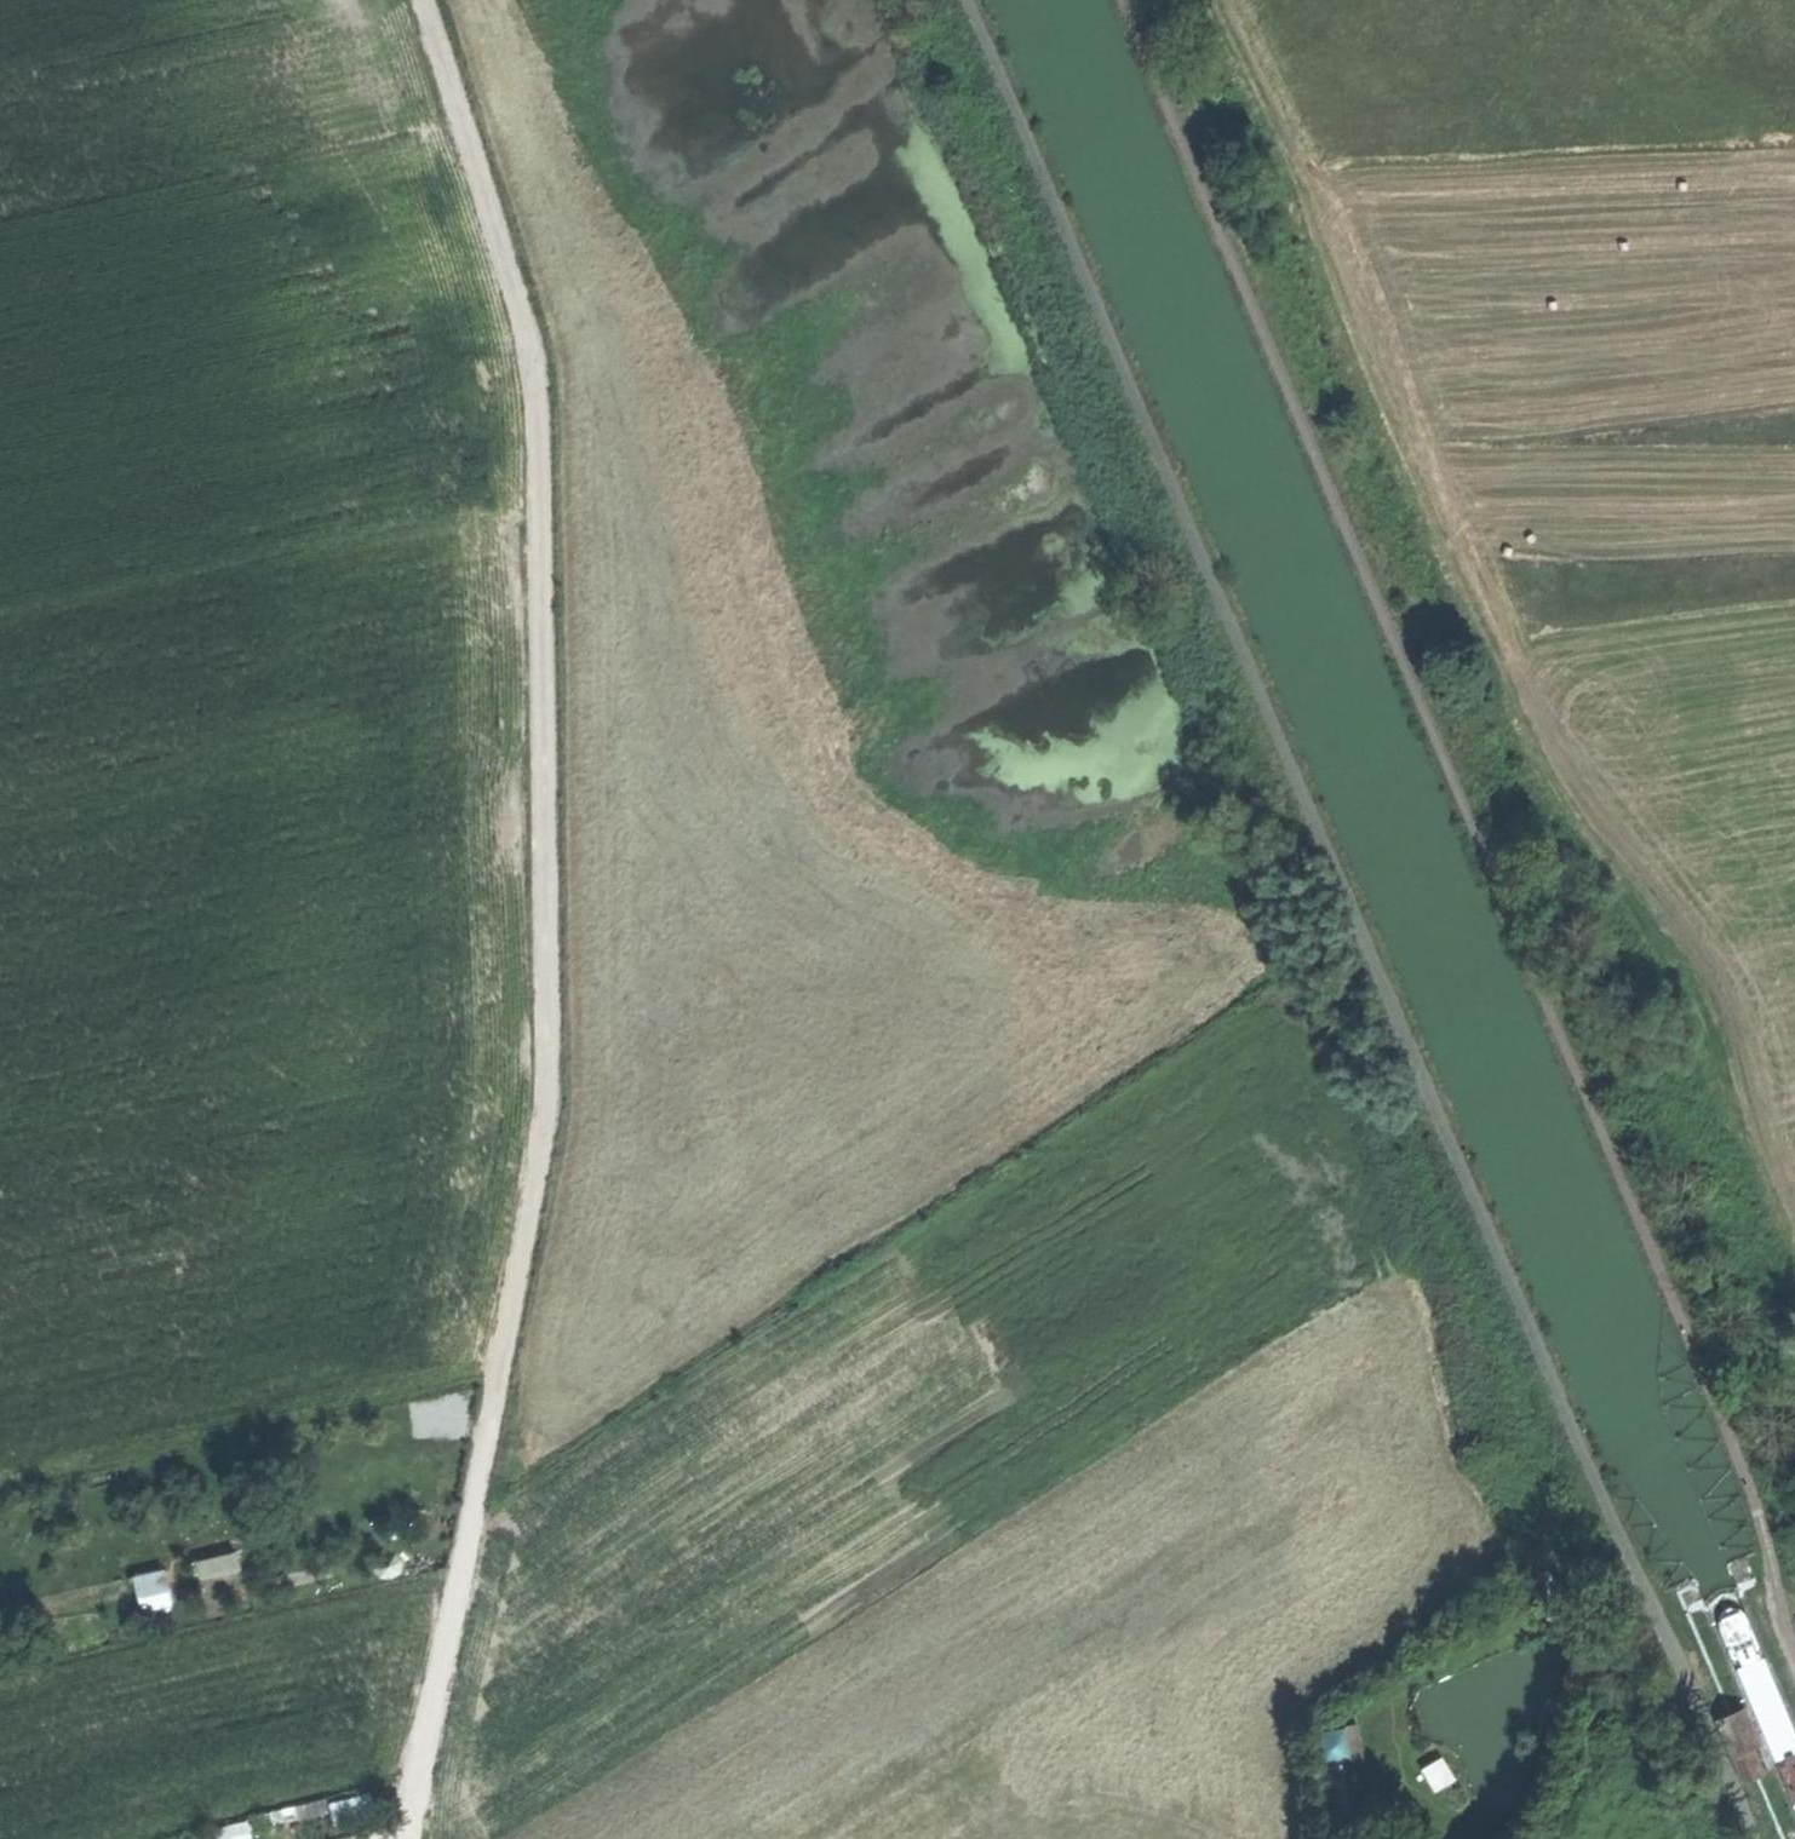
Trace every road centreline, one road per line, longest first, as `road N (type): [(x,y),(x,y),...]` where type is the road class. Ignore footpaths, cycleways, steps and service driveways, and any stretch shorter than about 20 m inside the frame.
road 1 (track): [(412,1838),(513,1334),(548,1119),(558,992),(546,485),(534,340),(432,0)]
road 2 (track): [(1794,1282),(1753,1236),(1616,955),(1203,0)]

